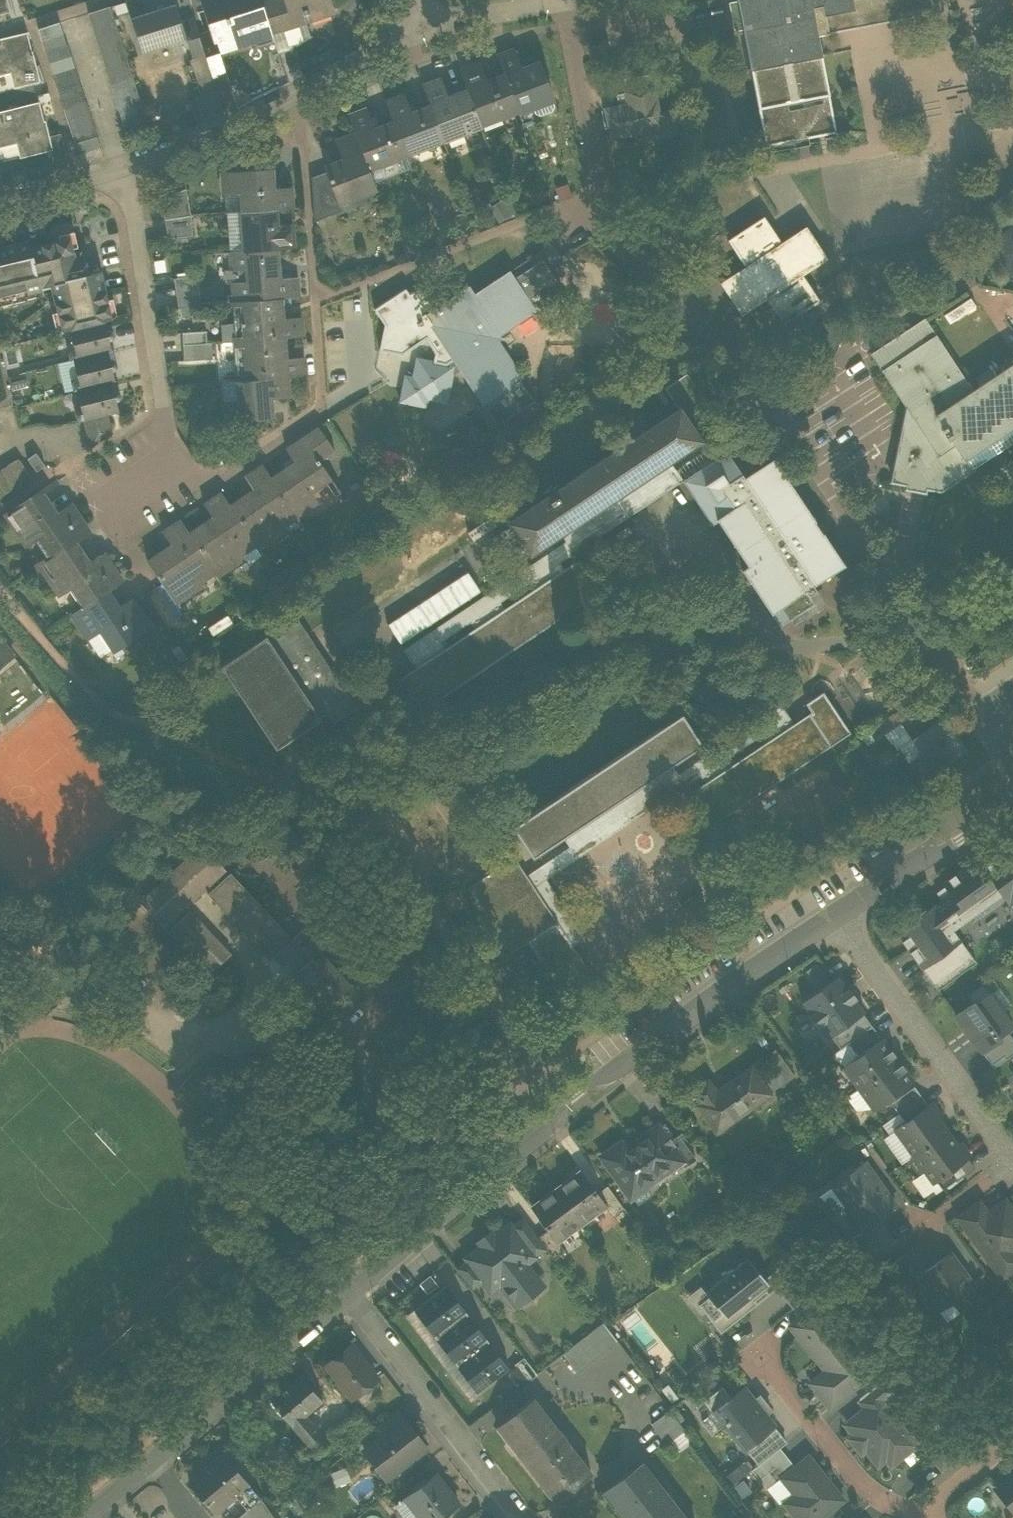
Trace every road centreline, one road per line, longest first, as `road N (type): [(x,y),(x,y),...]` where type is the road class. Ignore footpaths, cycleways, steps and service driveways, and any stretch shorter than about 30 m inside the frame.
road 1 (residential): [(125,173),(175,503),(321,408),(315,302)]
road 2 (residential): [(346,1294),(84,1517)]
road 3 (residential): [(835,919),(570,1100)]
road 4 (unclassified): [(315,302),(533,218),(600,211)]
road 5 (residential): [(570,1100),(346,1294)]
road 6 (residential): [(835,919),(1012,1156)]
road 7 (residential): [(346,1294),(521,1517)]
road 8 (residential): [(404,901),(570,1100)]
road 9 (residential): [(769,396),(620,245),(600,211)]
road 10 (residential): [(762,1355),(884,1503),(908,1517)]
road 11 (residential): [(1012,802),(835,919)]
road 12 (residential): [(315,302),(293,102)]
road 13 (residential): [(600,211),(566,26)]
road 14 (residential): [(125,173),(293,102)]
road 15 (residential): [(413,31),(563,6),(566,26)]
road 16 (residential): [(293,102),(413,31)]
road 17 (residential): [(0,204),(125,173)]
road 18 (residential): [(911,1517),(1012,1440)]
road 19 (residential): [(1012,1159),(915,1235)]

